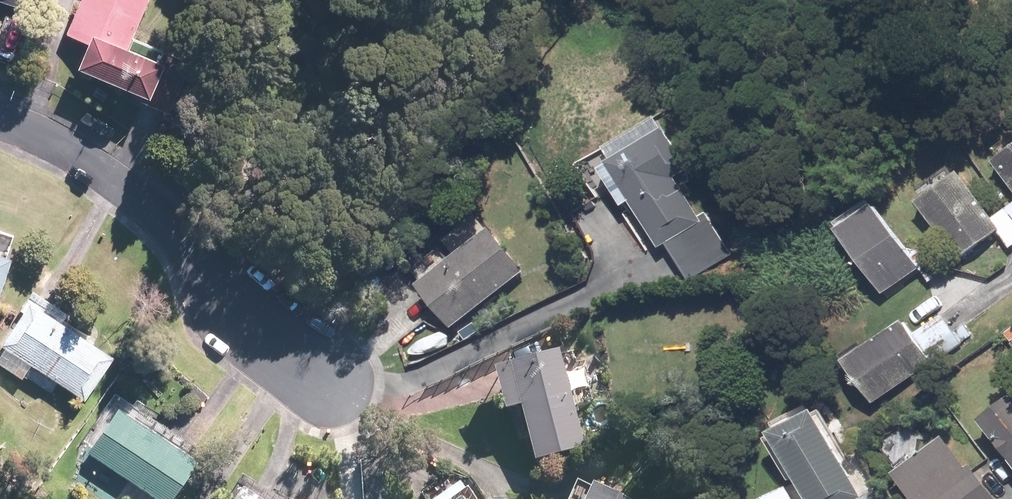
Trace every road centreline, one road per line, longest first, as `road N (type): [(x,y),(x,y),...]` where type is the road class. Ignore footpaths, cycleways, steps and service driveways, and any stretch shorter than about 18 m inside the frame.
road 1 (residential): [(306,370),(214,257),(105,175),(0,116)]

